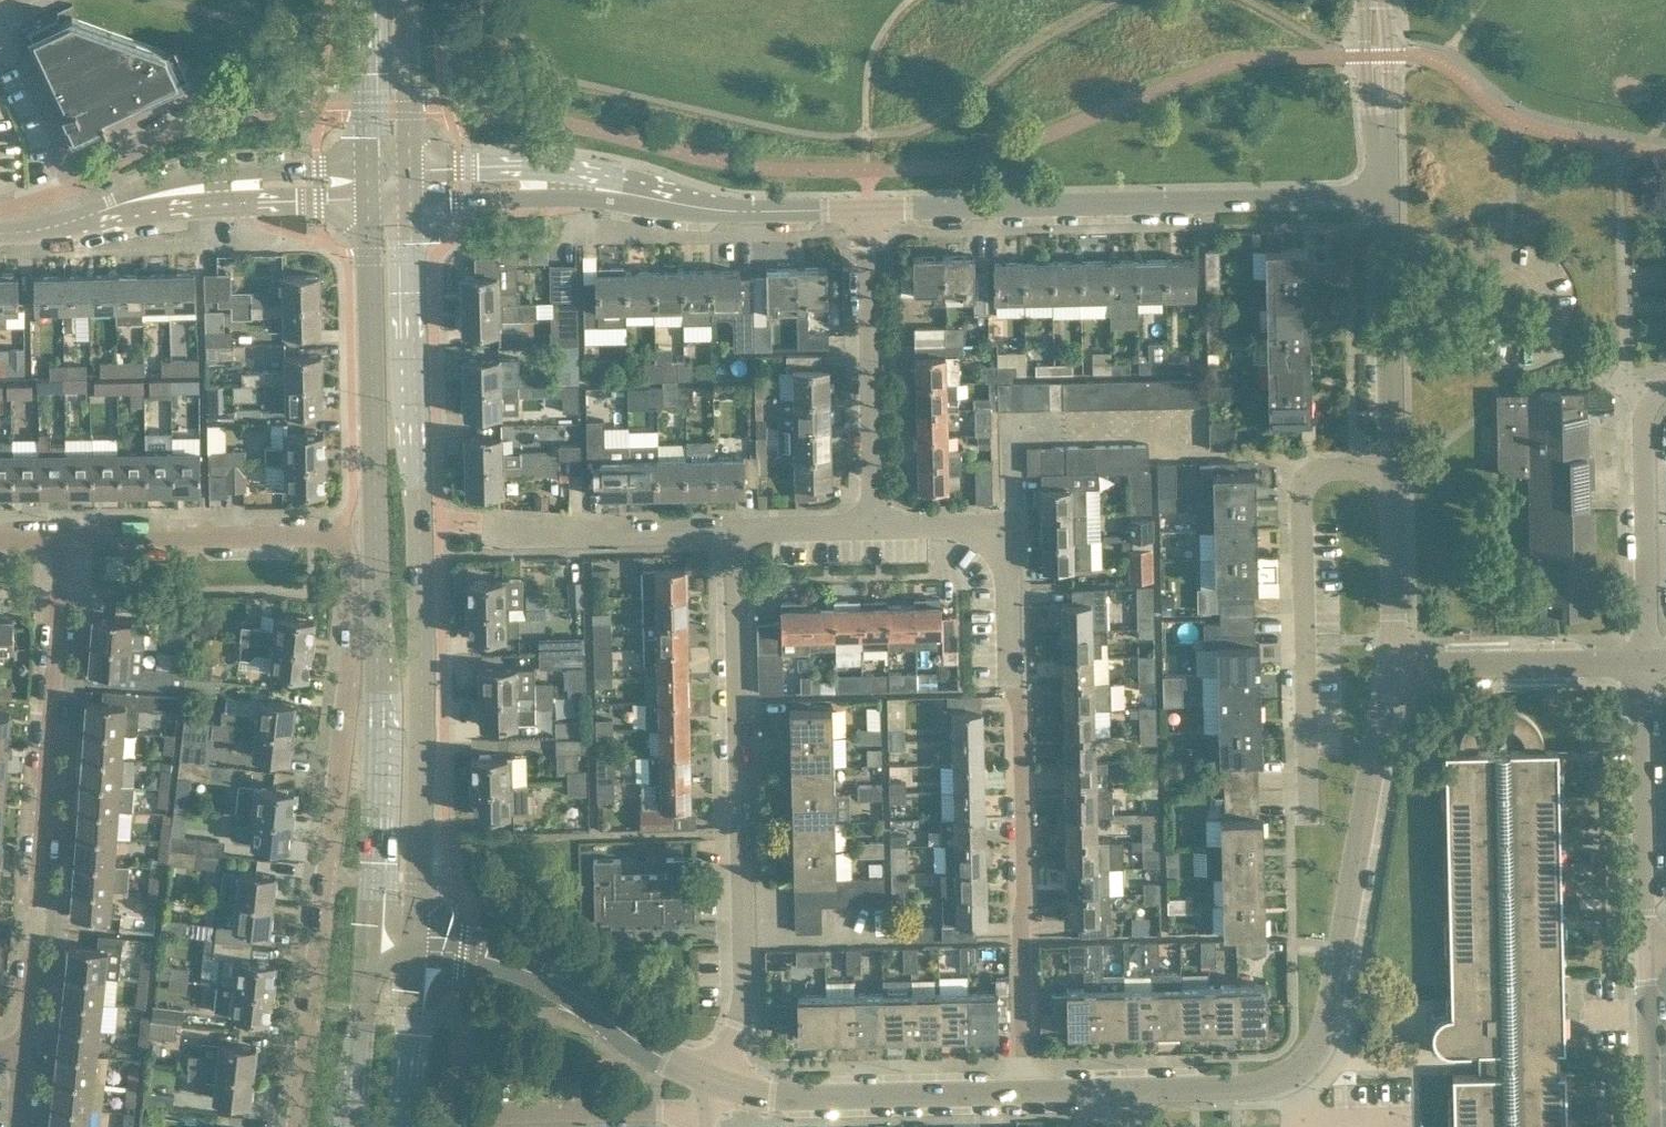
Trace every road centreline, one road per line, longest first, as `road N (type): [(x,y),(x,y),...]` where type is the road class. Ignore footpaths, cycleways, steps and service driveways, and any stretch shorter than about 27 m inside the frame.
road 1 (residential): [(65,541),(347,535),(350,648),(297,1126)]
road 2 (secondary): [(417,923),(413,200)]
road 3 (secondary): [(371,200),(383,640),(375,917)]
road 4 (residential): [(1132,1090),(1267,1084),(1304,1059),(1333,1010),(1392,662)]
road 5 (residential): [(1024,1093),(1008,574),(993,537)]
road 6 (residential): [(713,1080),(745,1001),(734,529)]
road 7 (residential): [(867,209),(1387,195)]
road 8 (residential): [(23,1056),(65,541)]
road 9 (residential): [(1314,815),(1303,494),(1310,476),(1326,468),(1391,469)]
road 10 (residential): [(370,167),(182,178),(0,231)]
road 11 (residential): [(0,236),(76,233),(247,204),(371,200)]
road 12 (residential): [(745,210),(562,166),(412,166)]
road 13 (residential): [(713,1080),(515,958),(417,923)]
road 14 (residential): [(413,200),(583,199),(745,210)]
road 15 (residential): [(870,528),(867,209)]
road 16 (residential): [(1024,1093),(777,1097),(713,1080)]
road 17 (residential): [(1647,946),(1643,661)]
road 18 (residential): [(1391,469),(1387,195)]
road 19 (residential): [(1643,661),(1649,402)]
road 20 (residential): [(480,529),(734,529)]
road 21 (residential): [(1392,662),(1643,661)]
road 22 (residential): [(699,1113),(450,1109)]
road 23 (secondary): [(375,917),(352,1126)]
road 24 (secondary): [(401,1126),(417,923)]
road 25 (residential): [(1392,662),(1391,469)]
road 26 (residential): [(1649,1126),(1647,946)]
road 27 (secondary): [(365,0),(370,167)]
road 28 (secondary): [(412,166),(404,0)]
road 29 (residential): [(734,529),(870,528)]
road 30 (residential): [(1369,0),(1363,55),(1382,123)]
road 31 (residential): [(870,528),(953,524),(993,537)]
road 32 (residential): [(1382,123),(1390,54),(1378,0)]
road 33 (residential): [(867,209),(745,210)]

